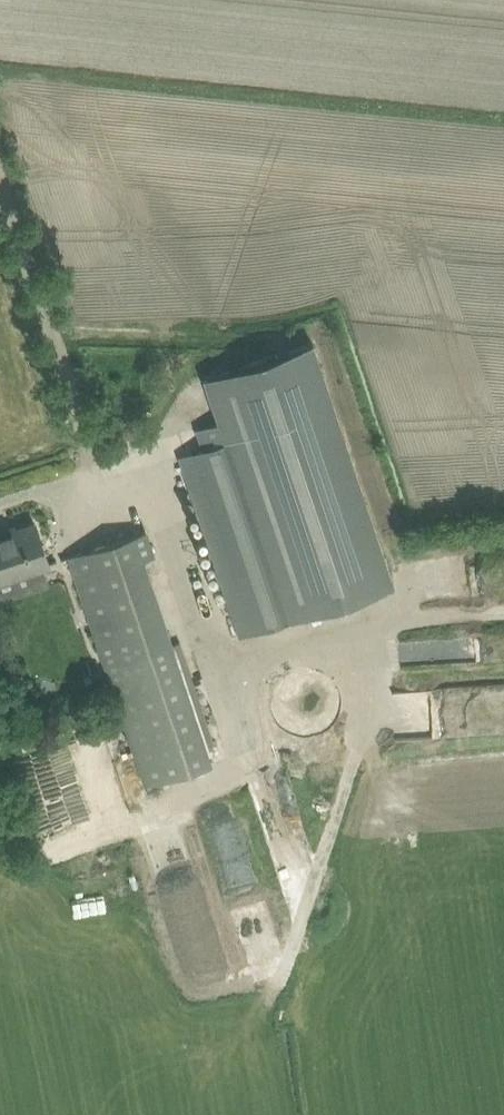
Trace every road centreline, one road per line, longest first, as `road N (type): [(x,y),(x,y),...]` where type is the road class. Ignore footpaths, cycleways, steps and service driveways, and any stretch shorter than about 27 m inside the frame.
road 1 (track): [(503,617),(374,626),(218,661),(148,478),(107,491),(97,466)]

